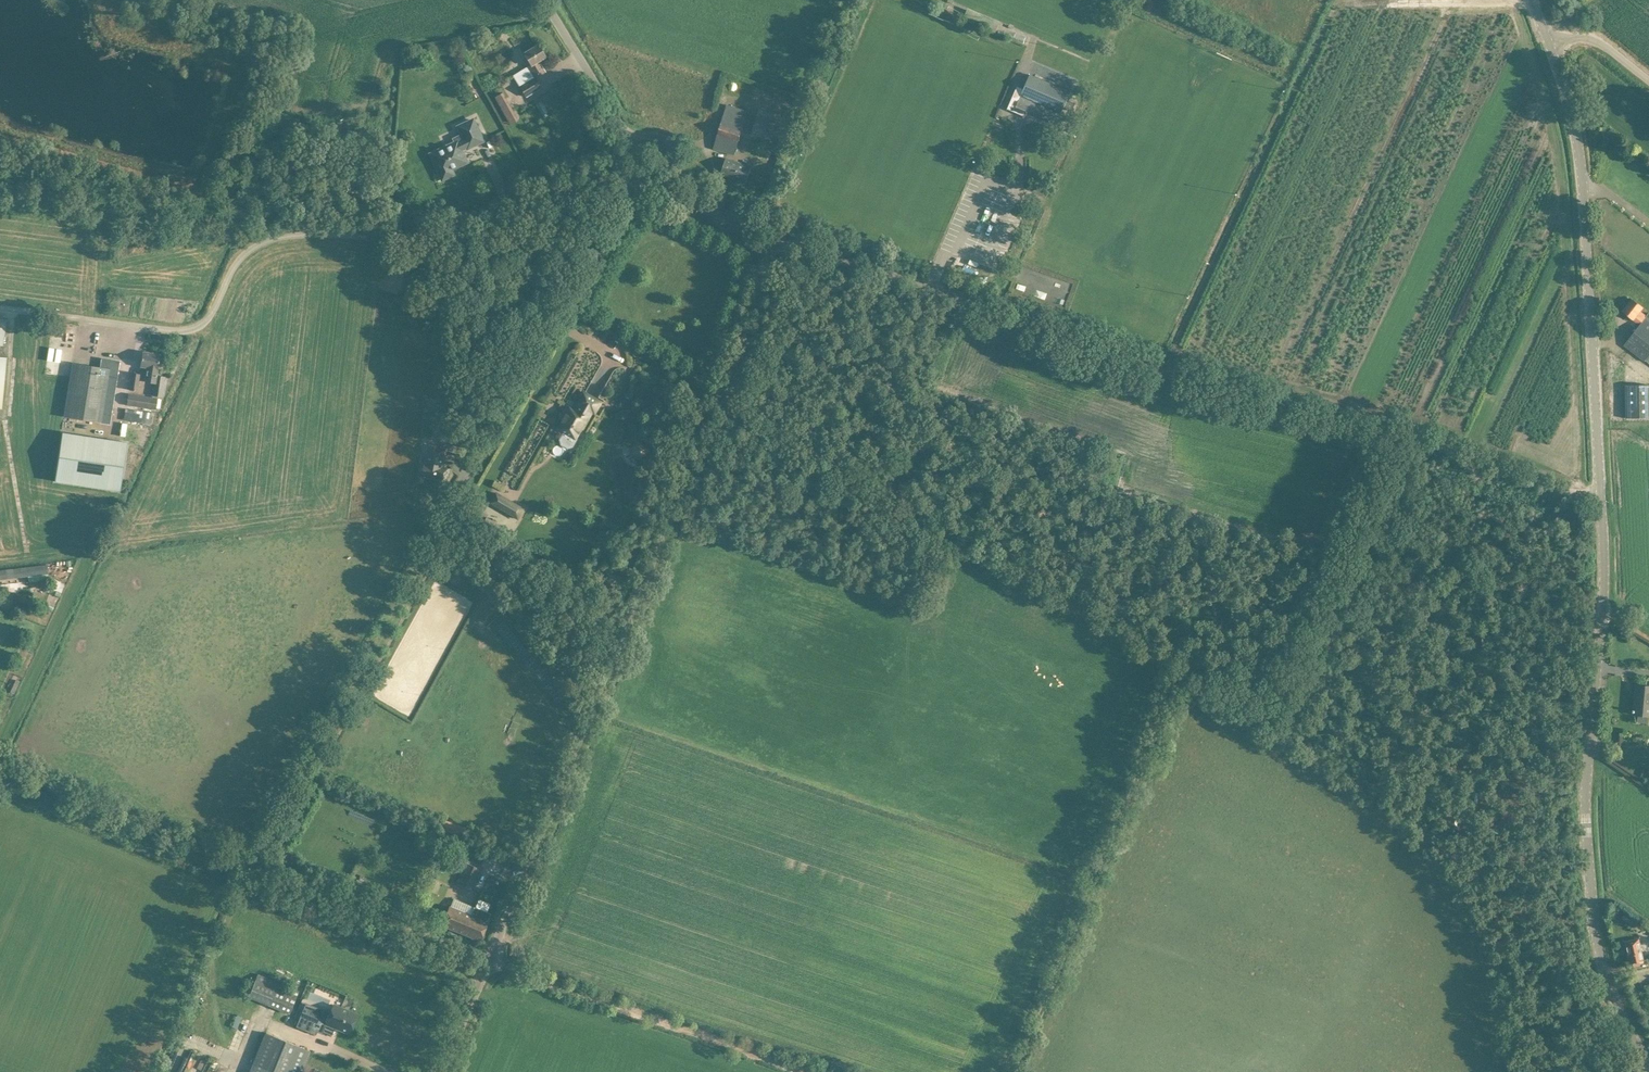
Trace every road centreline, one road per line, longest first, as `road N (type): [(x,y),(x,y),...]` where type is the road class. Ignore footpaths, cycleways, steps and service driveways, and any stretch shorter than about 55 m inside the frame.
road 1 (unclassified): [(443,1071),(766,285),(768,248)]
road 2 (unclassified): [(1601,505),(1431,445),(1270,404),(819,248),(768,248)]
road 3 (track): [(0,767),(249,874),(805,1071)]
road 4 (track): [(1020,1071),(1180,673),(1259,718),(1279,710),(1395,436)]
road 5 (unclassified): [(0,308),(195,329),(235,267),(269,240),(404,239),(550,194),(630,180)]
road 6 (unclassified): [(1648,1061),(1603,966),(1592,902),(1586,826),(1601,505)]
road 7 (unclassified): [(1601,505),(1584,189),(1552,40)]
road 8 (track): [(477,485),(439,533),(249,874)]
road 9 (track): [(88,563),(0,753)]
road 10 (residential): [(630,180),(626,135),(545,0)]
road 11 (unclassified): [(768,248),(748,226),(630,180)]

